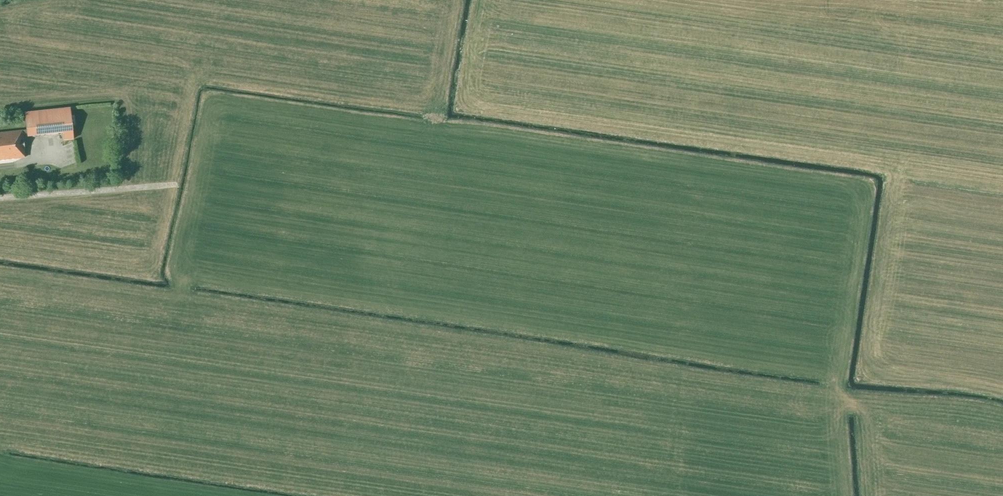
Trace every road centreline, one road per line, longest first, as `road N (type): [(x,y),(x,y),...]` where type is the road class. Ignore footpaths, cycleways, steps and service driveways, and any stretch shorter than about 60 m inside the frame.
road 1 (track): [(176,184),(0,198)]

